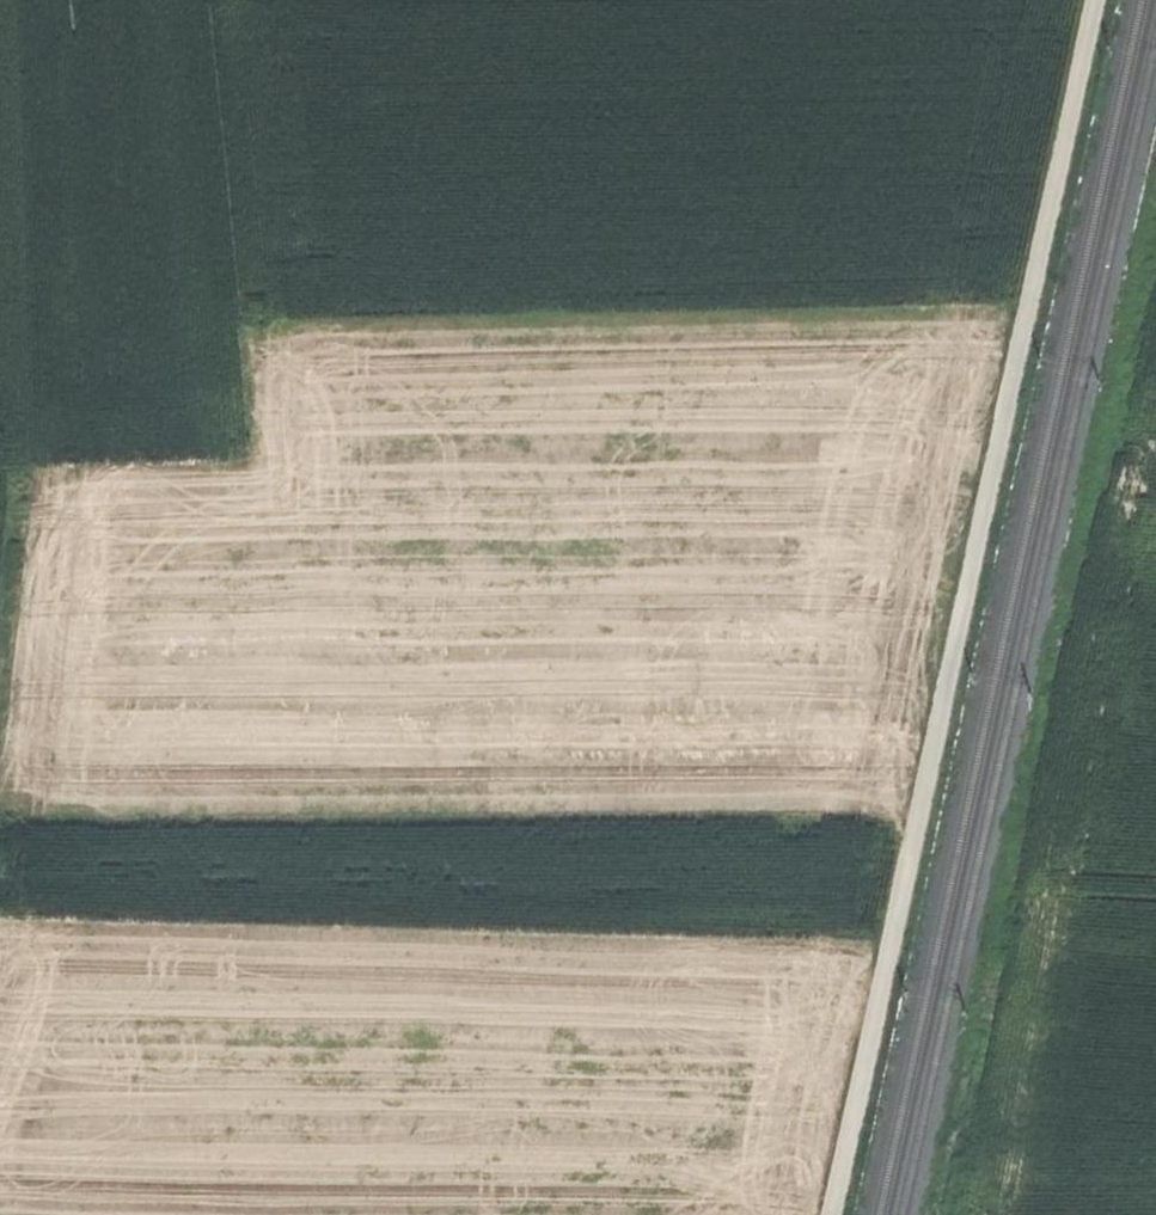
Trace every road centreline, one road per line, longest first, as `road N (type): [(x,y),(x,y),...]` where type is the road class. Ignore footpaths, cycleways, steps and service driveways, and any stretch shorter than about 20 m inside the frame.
road 1 (unclassified): [(831,1214),(1096,0)]

